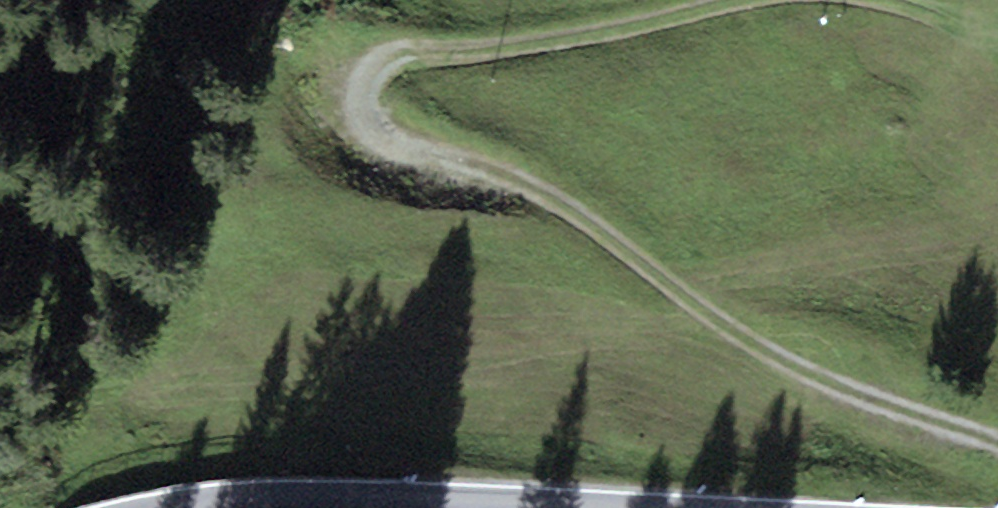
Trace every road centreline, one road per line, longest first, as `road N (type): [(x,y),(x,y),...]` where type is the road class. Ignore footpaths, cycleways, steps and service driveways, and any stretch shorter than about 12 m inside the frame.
road 1 (track): [(997,442),(851,389),(744,332),(510,183),(413,154),(376,134),(364,98),(385,62),(739,0)]
road 2 (secondary): [(523,507),(388,502),(209,507)]

